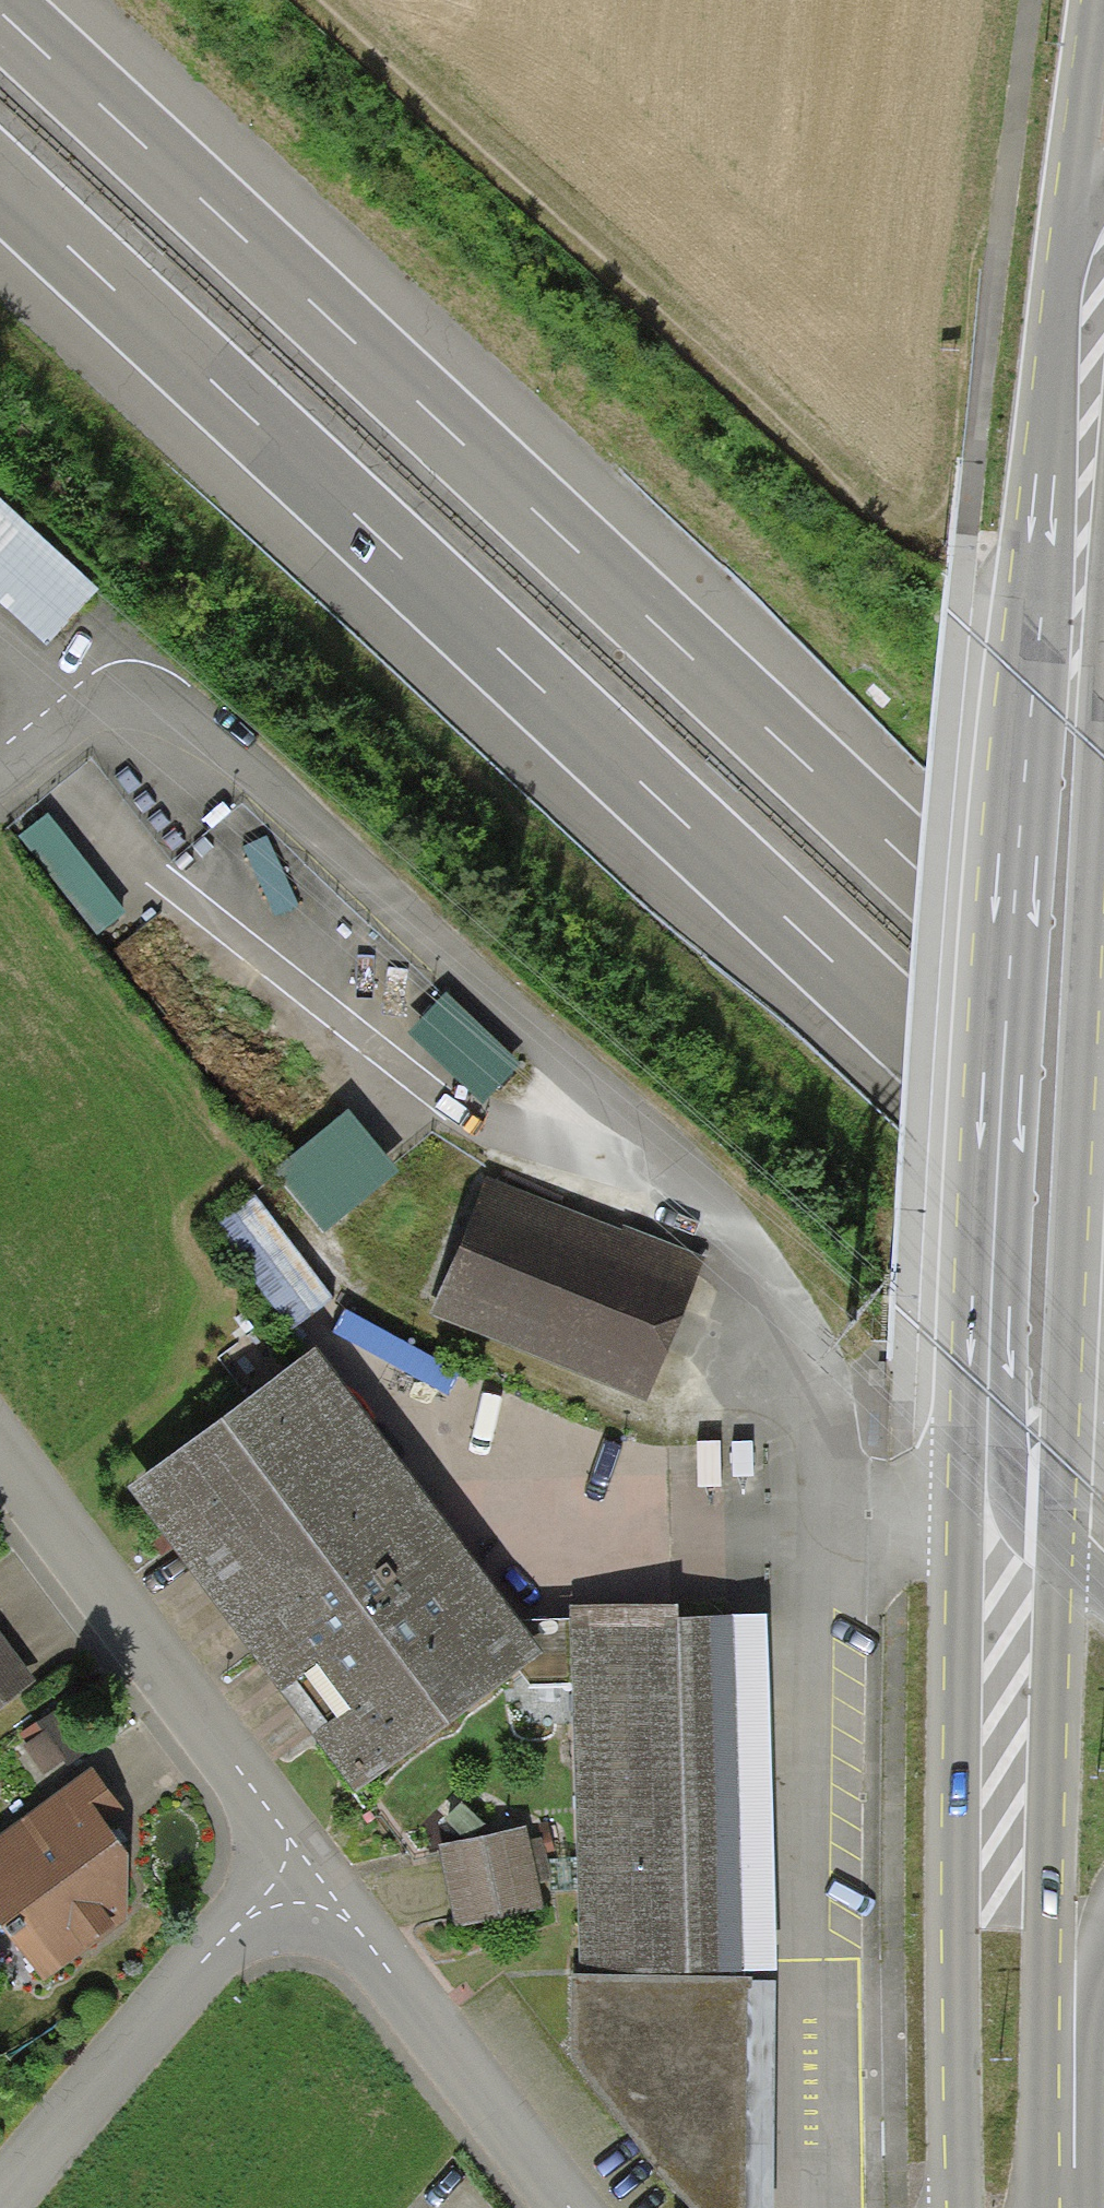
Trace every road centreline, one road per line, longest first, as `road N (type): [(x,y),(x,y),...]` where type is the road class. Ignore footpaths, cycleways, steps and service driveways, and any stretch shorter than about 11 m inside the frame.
road 1 (motorway): [(1103,1046),(0,19)]
road 2 (motorway): [(0,192),(1103,1219)]
road 3 (residential): [(1001,1505),(801,1510),(772,1366),(714,1204),(248,767),(147,709),(101,704),(0,782)]
road 4 (secondary): [(1103,218),(1062,654),(1001,1505)]
road 5 (track): [(297,0),(842,505)]
road 6 (secondary): [(1001,1505),(1005,2207)]
road 7 (residential): [(0,1446),(315,1873)]
road 8 (residential): [(0,2201),(231,1931),(315,1873)]
road 9 (residential): [(315,1873),(561,2207)]
road 10 (motorway): [(1035,2207),(1074,2008),(1103,1926)]
road 11 (motorway): [(1001,1505),(1103,1586)]

